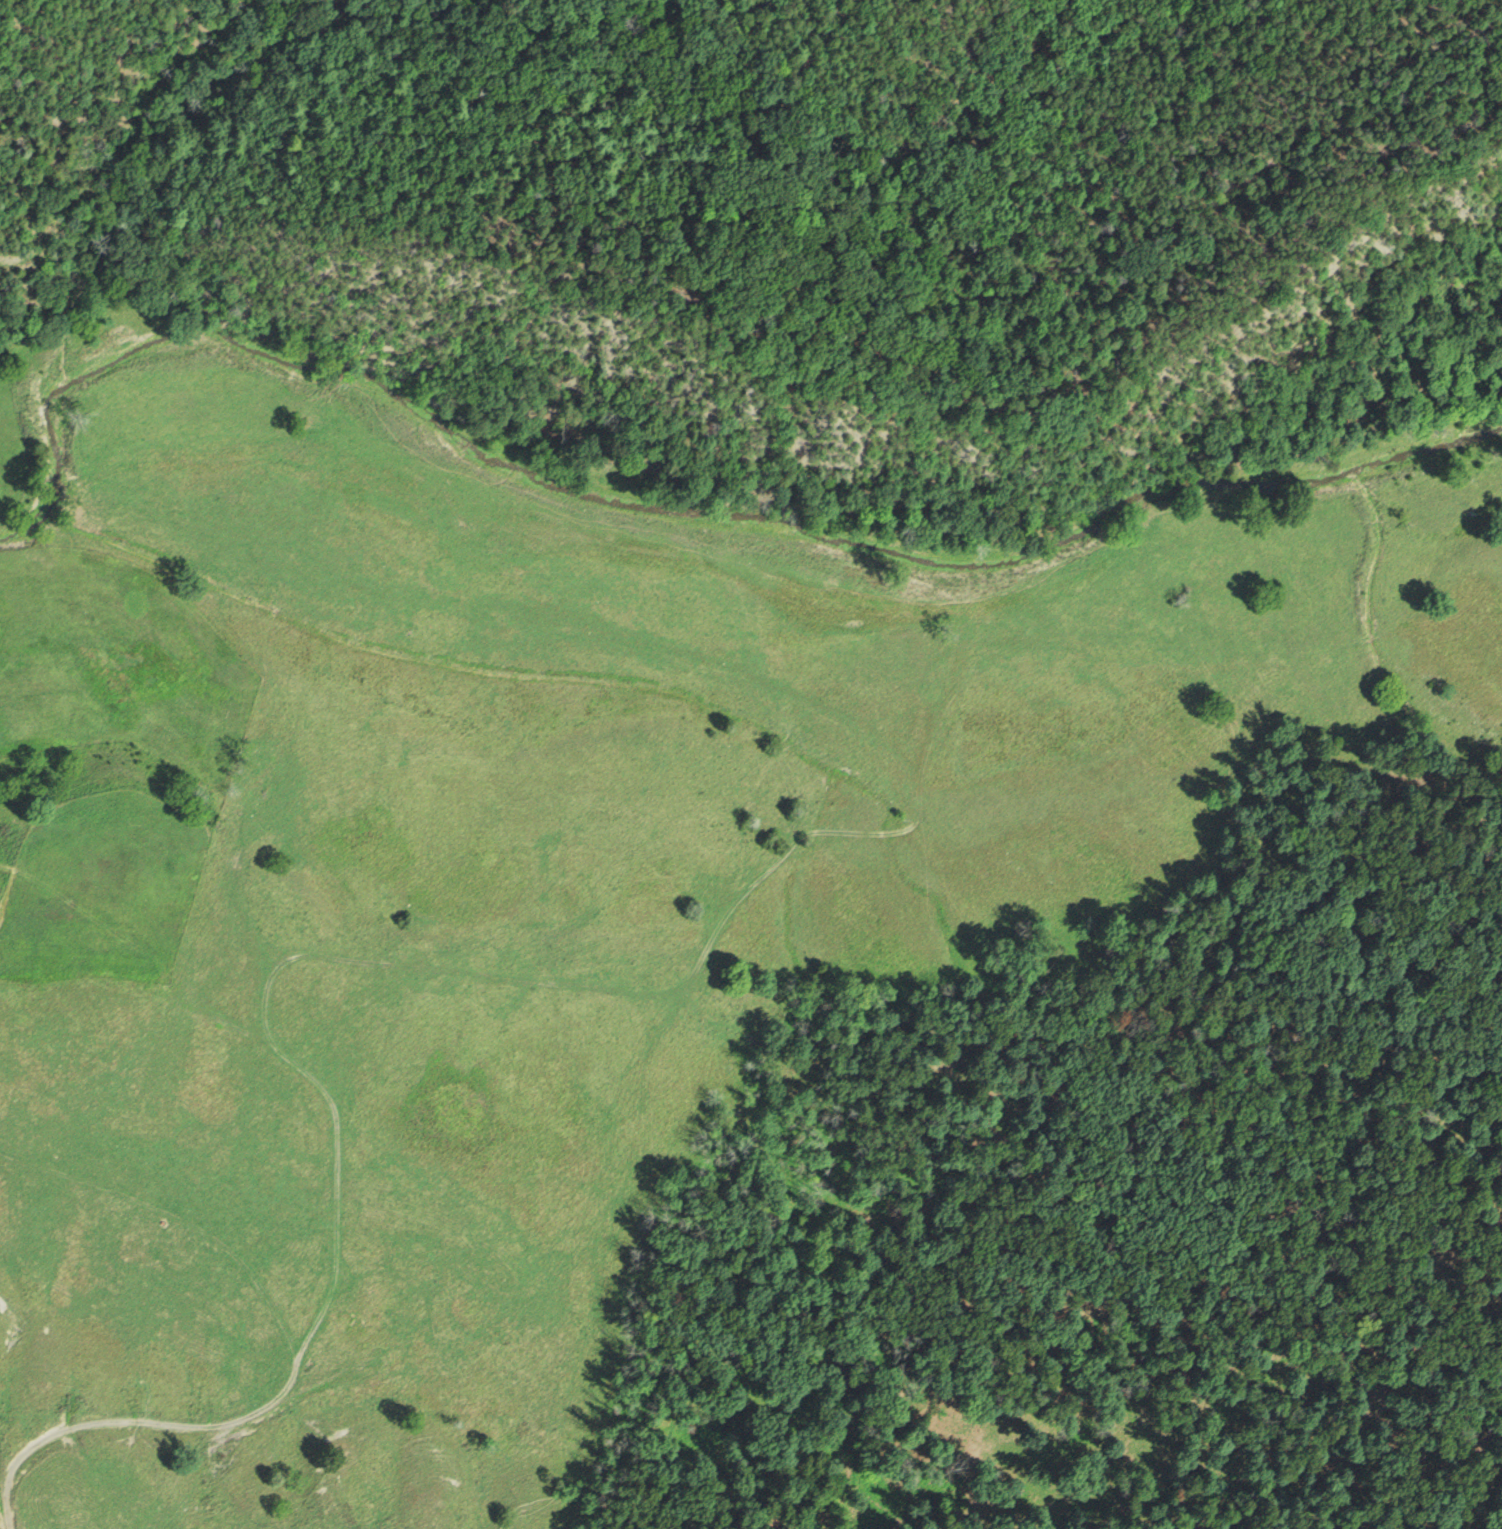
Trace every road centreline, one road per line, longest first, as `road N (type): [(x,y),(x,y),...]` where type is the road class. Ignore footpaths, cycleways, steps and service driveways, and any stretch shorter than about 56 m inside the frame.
road 1 (track): [(7,1528),(13,1469),(44,1444),(87,1426),(192,1430),(245,1420),(279,1402),(336,1285),(338,1139),(326,1094),(266,1043),(262,1005),(277,965),(311,953),(663,997),(717,959),(808,833),(886,830),(913,819),(923,676),(952,645),(996,634),(1081,632),(1274,644),(1362,639),(1444,608),(1501,557)]

